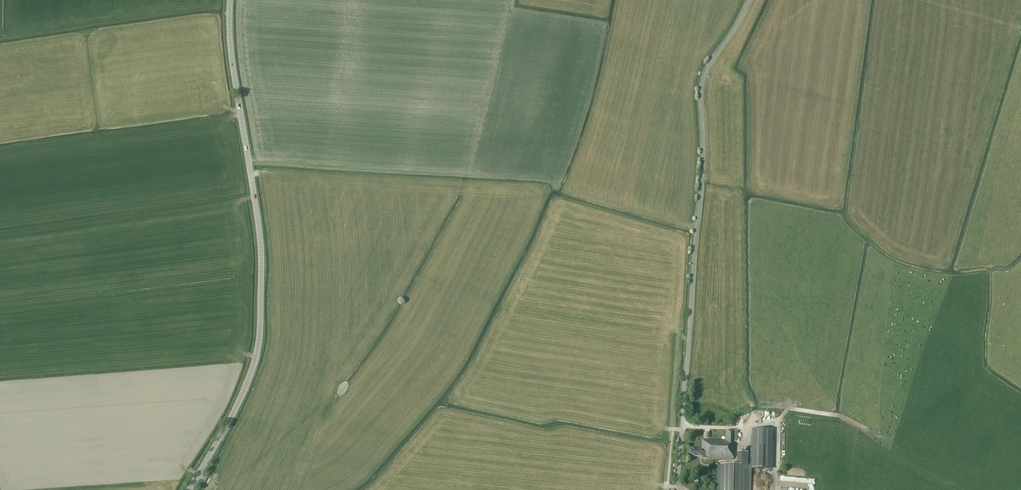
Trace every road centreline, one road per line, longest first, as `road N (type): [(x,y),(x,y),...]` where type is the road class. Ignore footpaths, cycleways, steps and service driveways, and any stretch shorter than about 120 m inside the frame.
road 1 (secondary): [(190,489),(250,378),(260,325),(259,219),(231,52),(231,0)]
road 2 (unclassified): [(677,489),(702,87),(750,0)]

